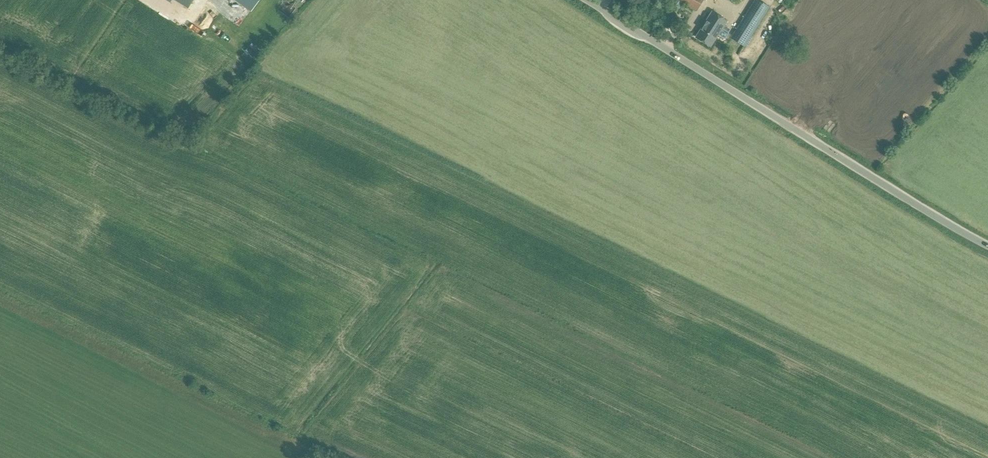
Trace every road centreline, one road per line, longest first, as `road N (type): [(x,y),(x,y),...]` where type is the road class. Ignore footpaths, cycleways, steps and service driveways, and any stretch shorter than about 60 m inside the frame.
road 1 (unclassified): [(987,246),(587,0)]

